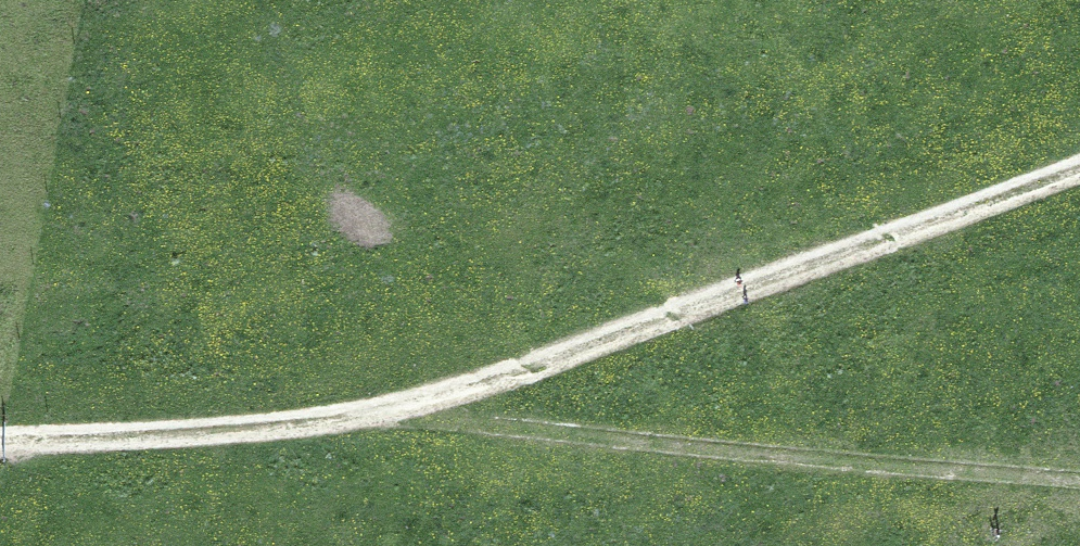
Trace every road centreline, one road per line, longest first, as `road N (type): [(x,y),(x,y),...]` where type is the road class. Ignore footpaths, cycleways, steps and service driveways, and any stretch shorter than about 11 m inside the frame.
road 1 (track): [(0,439),(320,422),(423,406),(1079,164)]
road 2 (track): [(373,413),(1079,485)]

